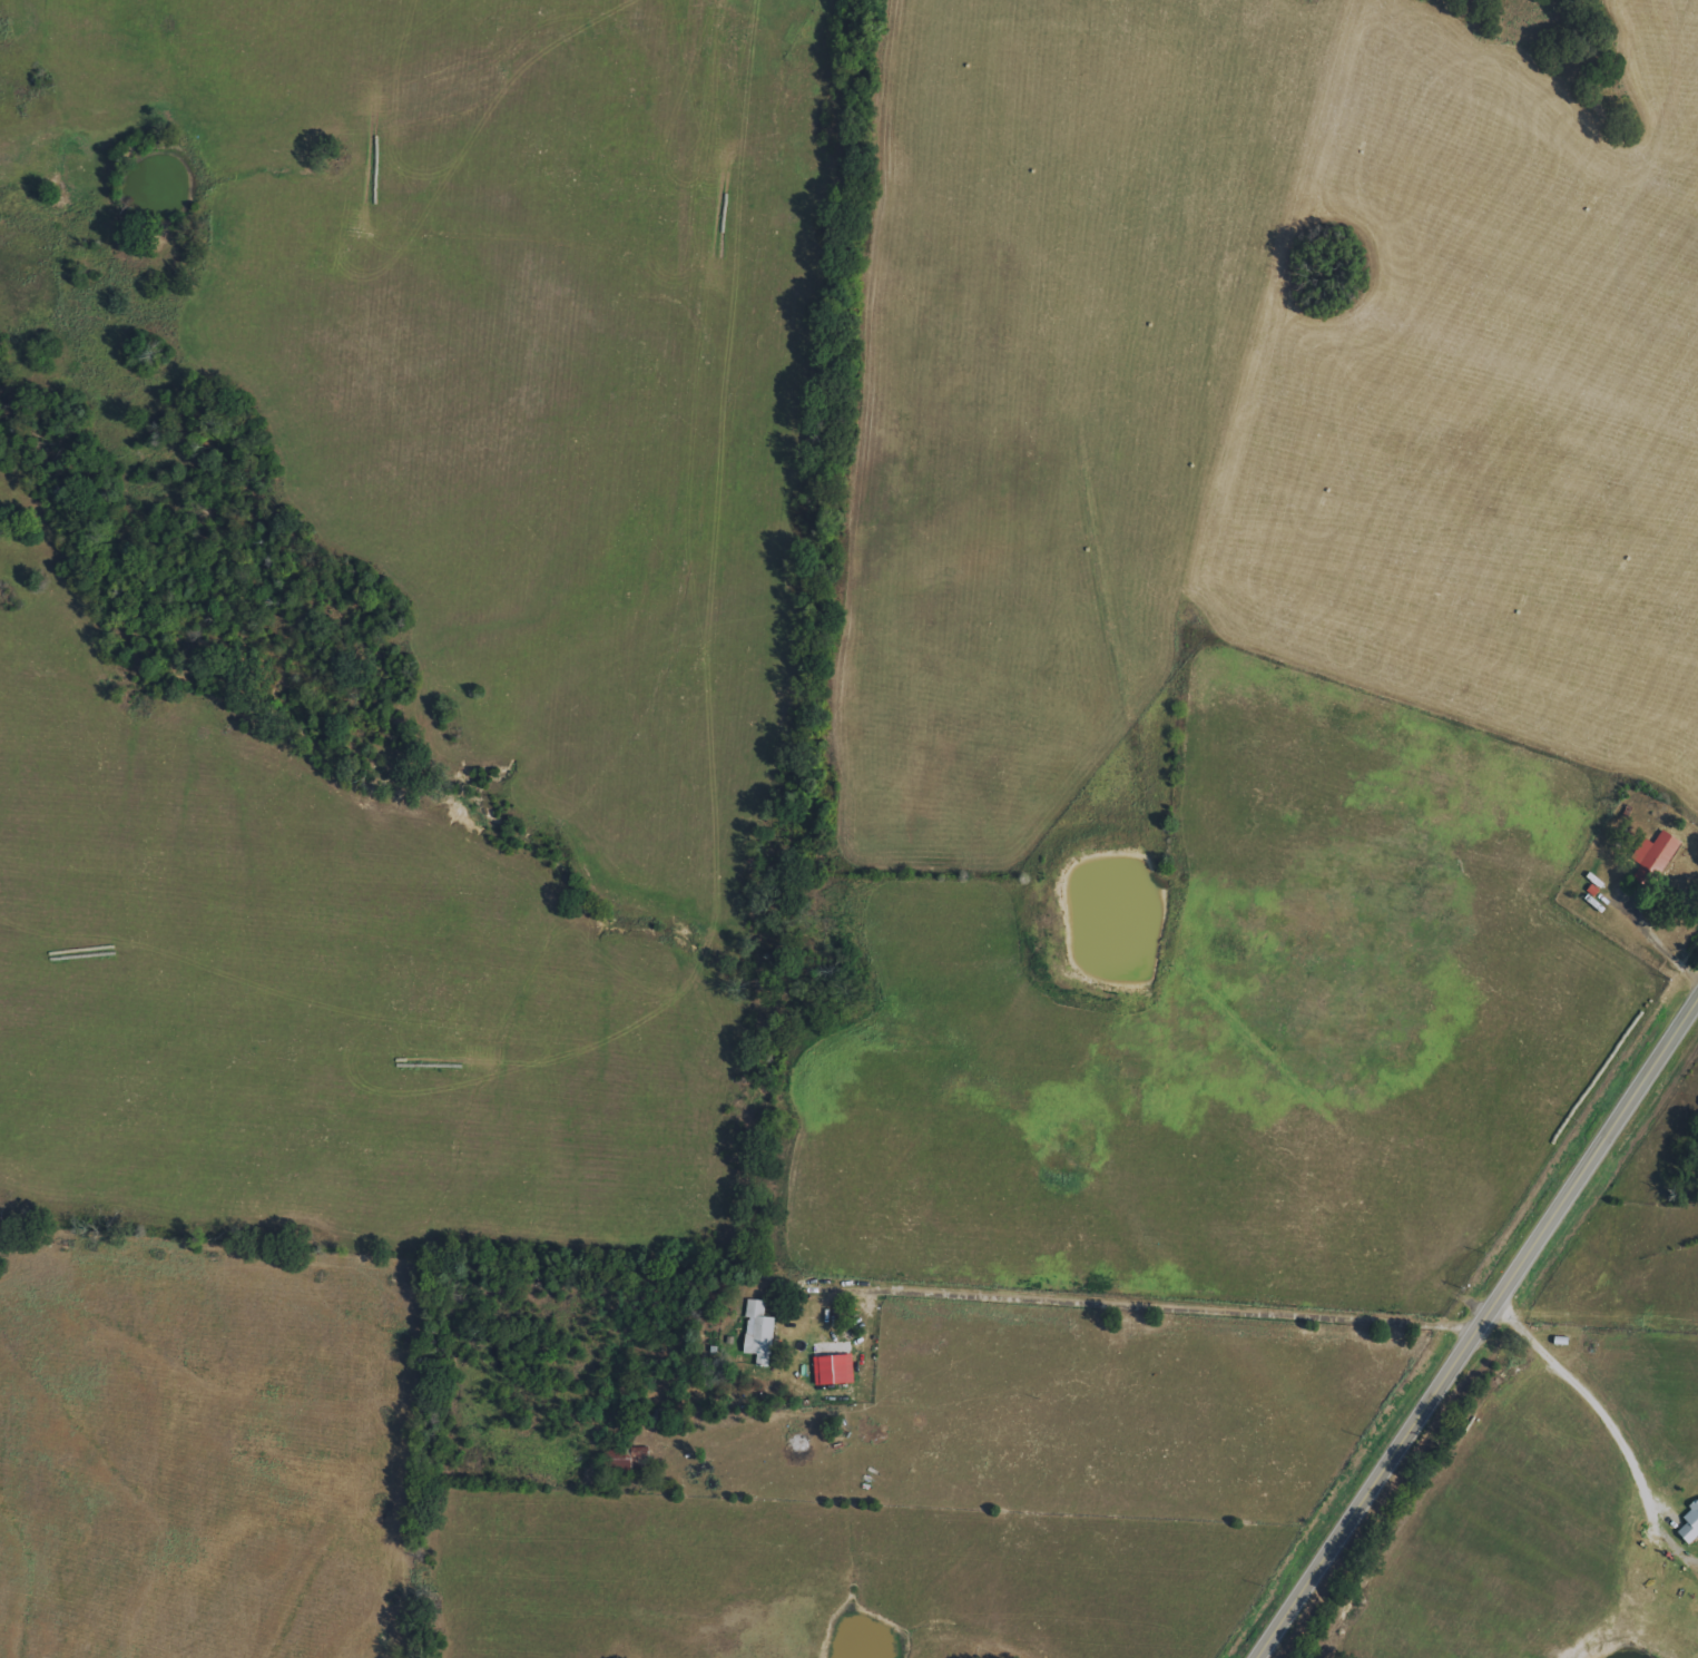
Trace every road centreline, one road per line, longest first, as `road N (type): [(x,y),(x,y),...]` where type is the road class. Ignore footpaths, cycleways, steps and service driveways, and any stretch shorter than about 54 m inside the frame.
road 1 (primary): [(1697,997),(1257,1657)]
road 2 (residential): [(1482,1317),(842,1295)]

